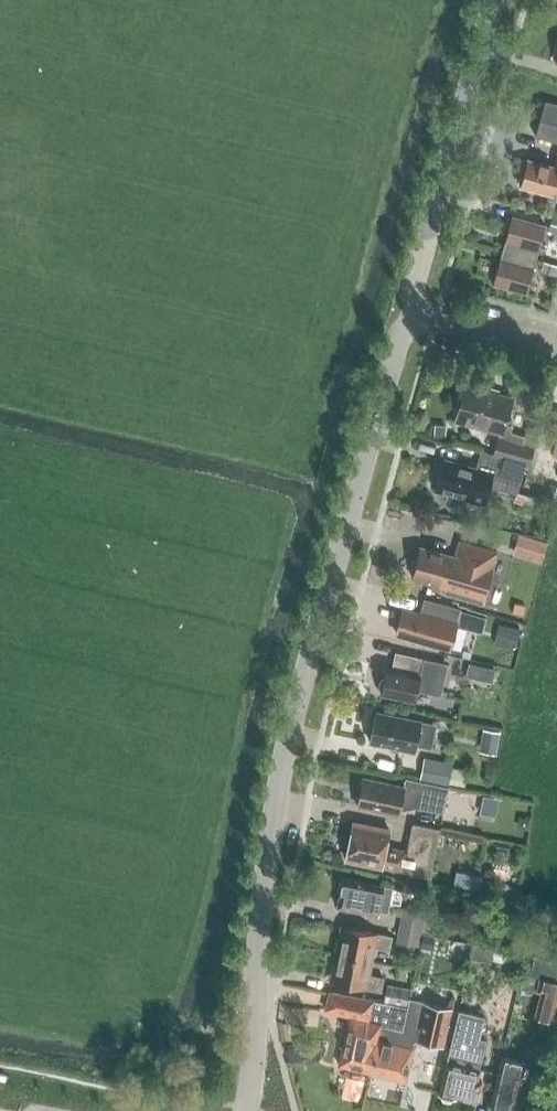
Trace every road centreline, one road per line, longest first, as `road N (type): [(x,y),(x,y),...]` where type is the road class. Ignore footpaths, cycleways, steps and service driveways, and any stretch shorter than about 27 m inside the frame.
road 1 (tertiary): [(245,1110),(261,913),(285,751),(397,342),(412,316)]
road 2 (tertiary): [(412,316),(415,279),(493,0)]
road 3 (residential): [(556,351),(412,316)]

